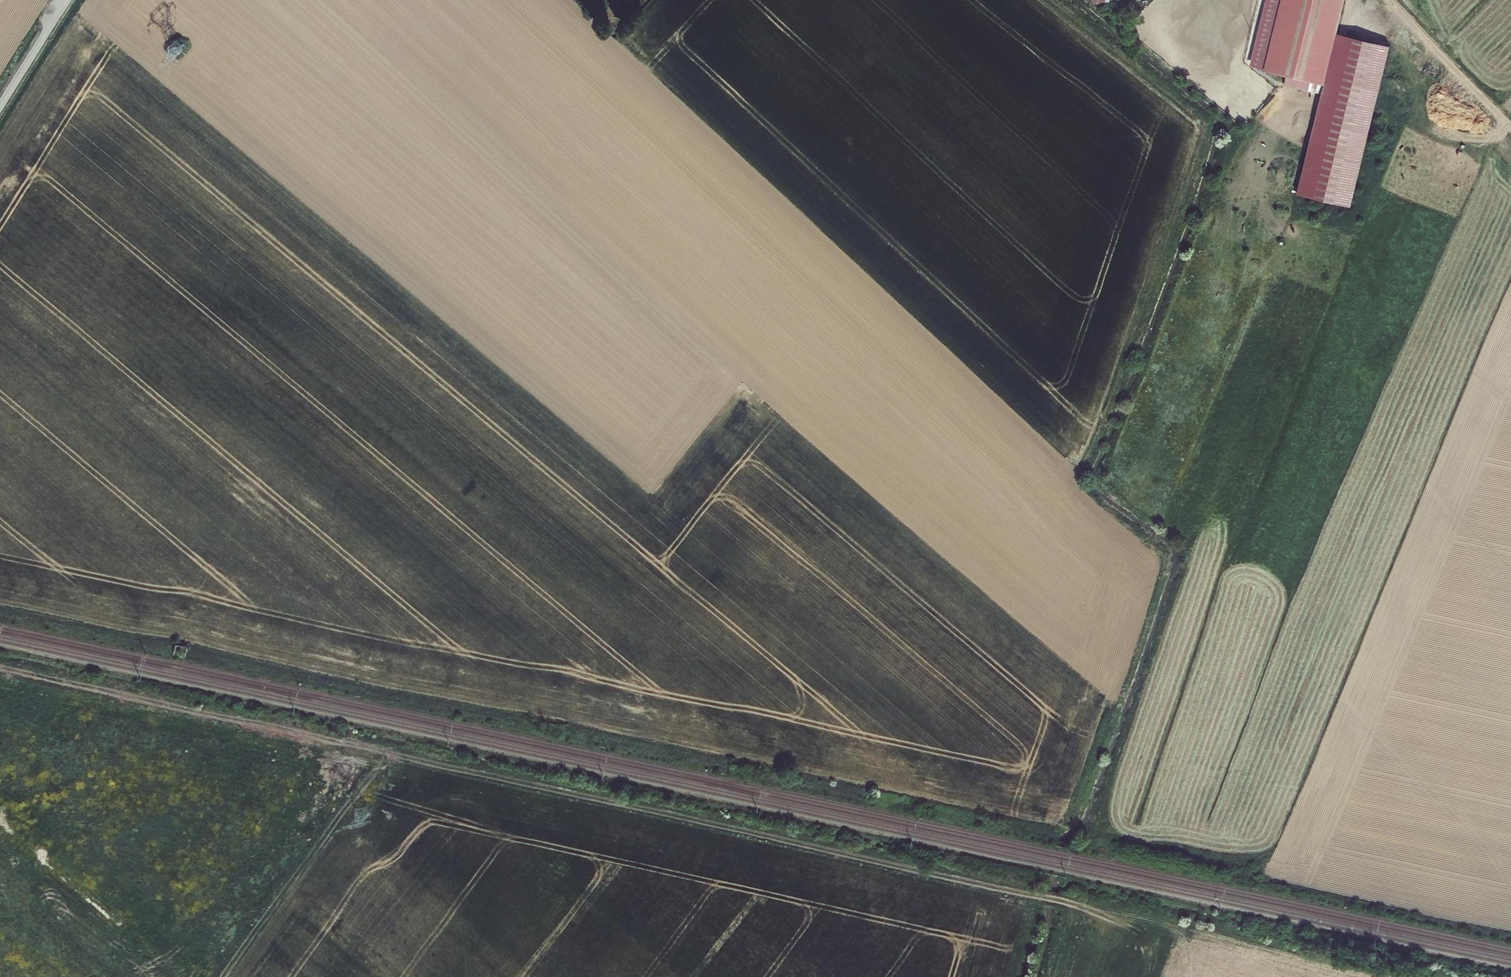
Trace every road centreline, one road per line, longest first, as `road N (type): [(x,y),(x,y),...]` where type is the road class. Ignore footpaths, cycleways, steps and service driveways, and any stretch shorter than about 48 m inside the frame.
road 1 (track): [(1078,909),(0,670)]
road 2 (track): [(388,756),(229,976)]
road 3 (track): [(1390,0),(1510,127)]
road 4 (unclassified): [(67,0),(0,105)]

